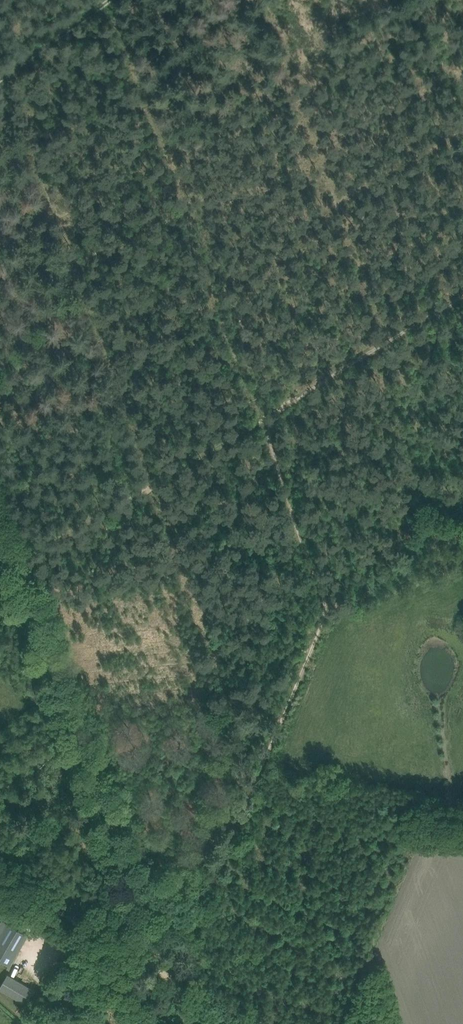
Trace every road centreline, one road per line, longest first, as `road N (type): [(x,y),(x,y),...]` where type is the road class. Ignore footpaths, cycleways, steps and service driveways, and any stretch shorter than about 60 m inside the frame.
road 1 (track): [(20,566),(170,985)]
road 2 (track): [(20,566),(259,420)]
road 3 (track): [(259,420),(462,297)]
road 4 (track): [(0,882),(170,985)]

